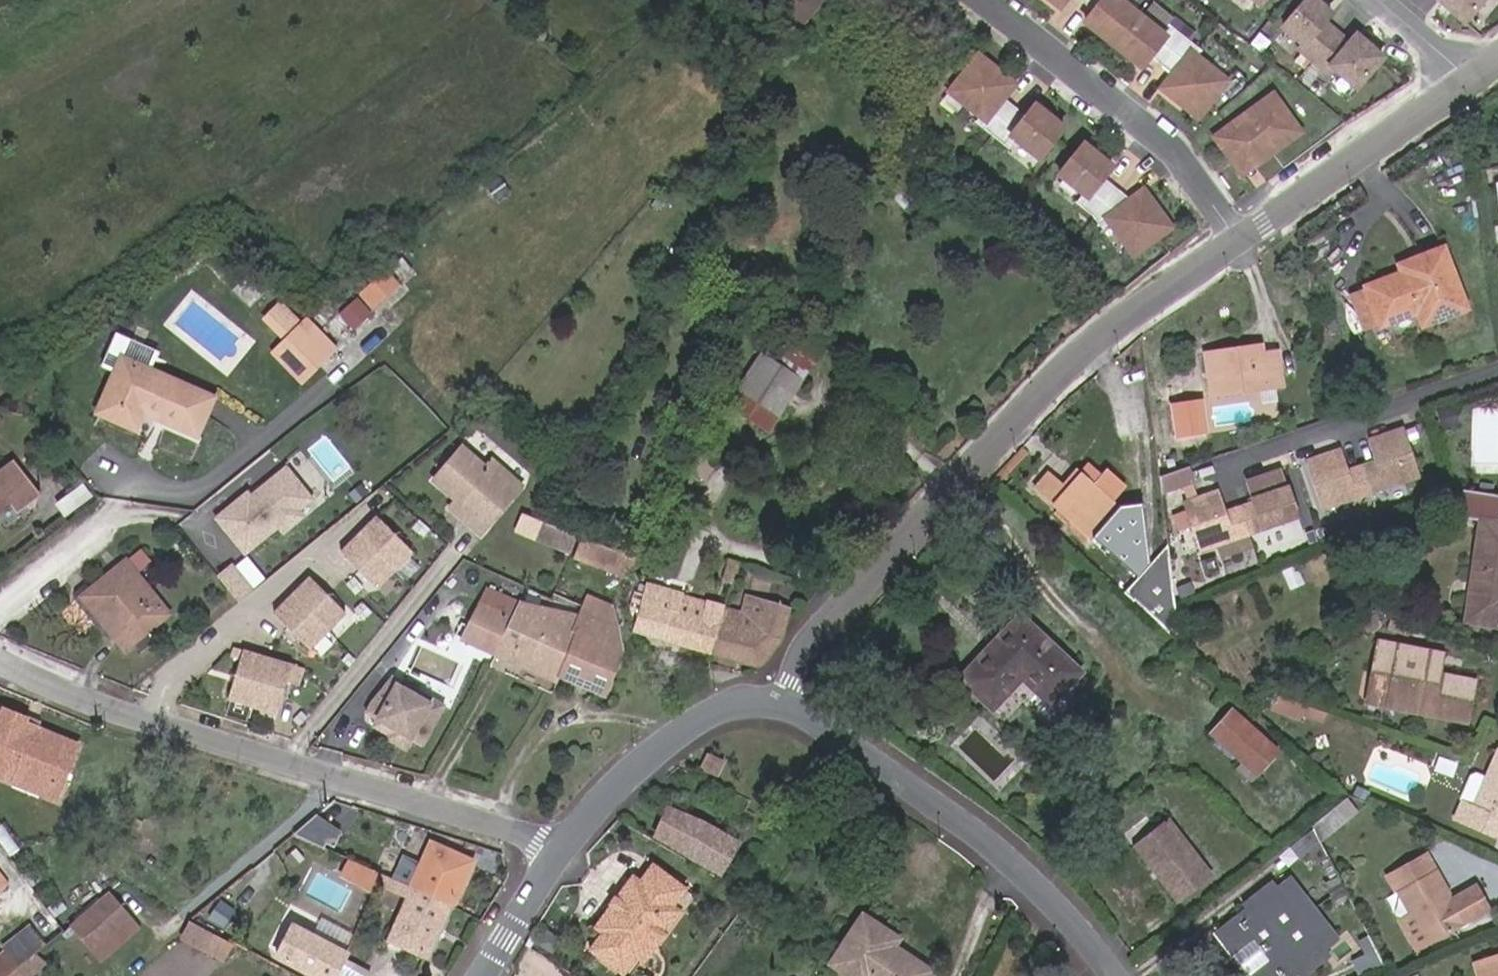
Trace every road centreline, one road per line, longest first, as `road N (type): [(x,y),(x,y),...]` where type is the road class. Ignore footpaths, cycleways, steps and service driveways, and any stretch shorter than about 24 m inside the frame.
road 1 (residential): [(784,704),(802,654),(1064,371),(1131,309),(1235,238)]
road 2 (residential): [(558,852),(147,721),(0,659)]
road 3 (residential): [(784,704),(985,839),(1084,932),(1114,975)]
road 4 (residential): [(1235,238),(1179,146),(991,0)]
road 5 (residential): [(1235,238),(1468,75)]
road 6 (residential): [(558,852),(613,787),(689,726),(739,704),(784,704)]
road 7 (residential): [(483,975),(558,852)]

